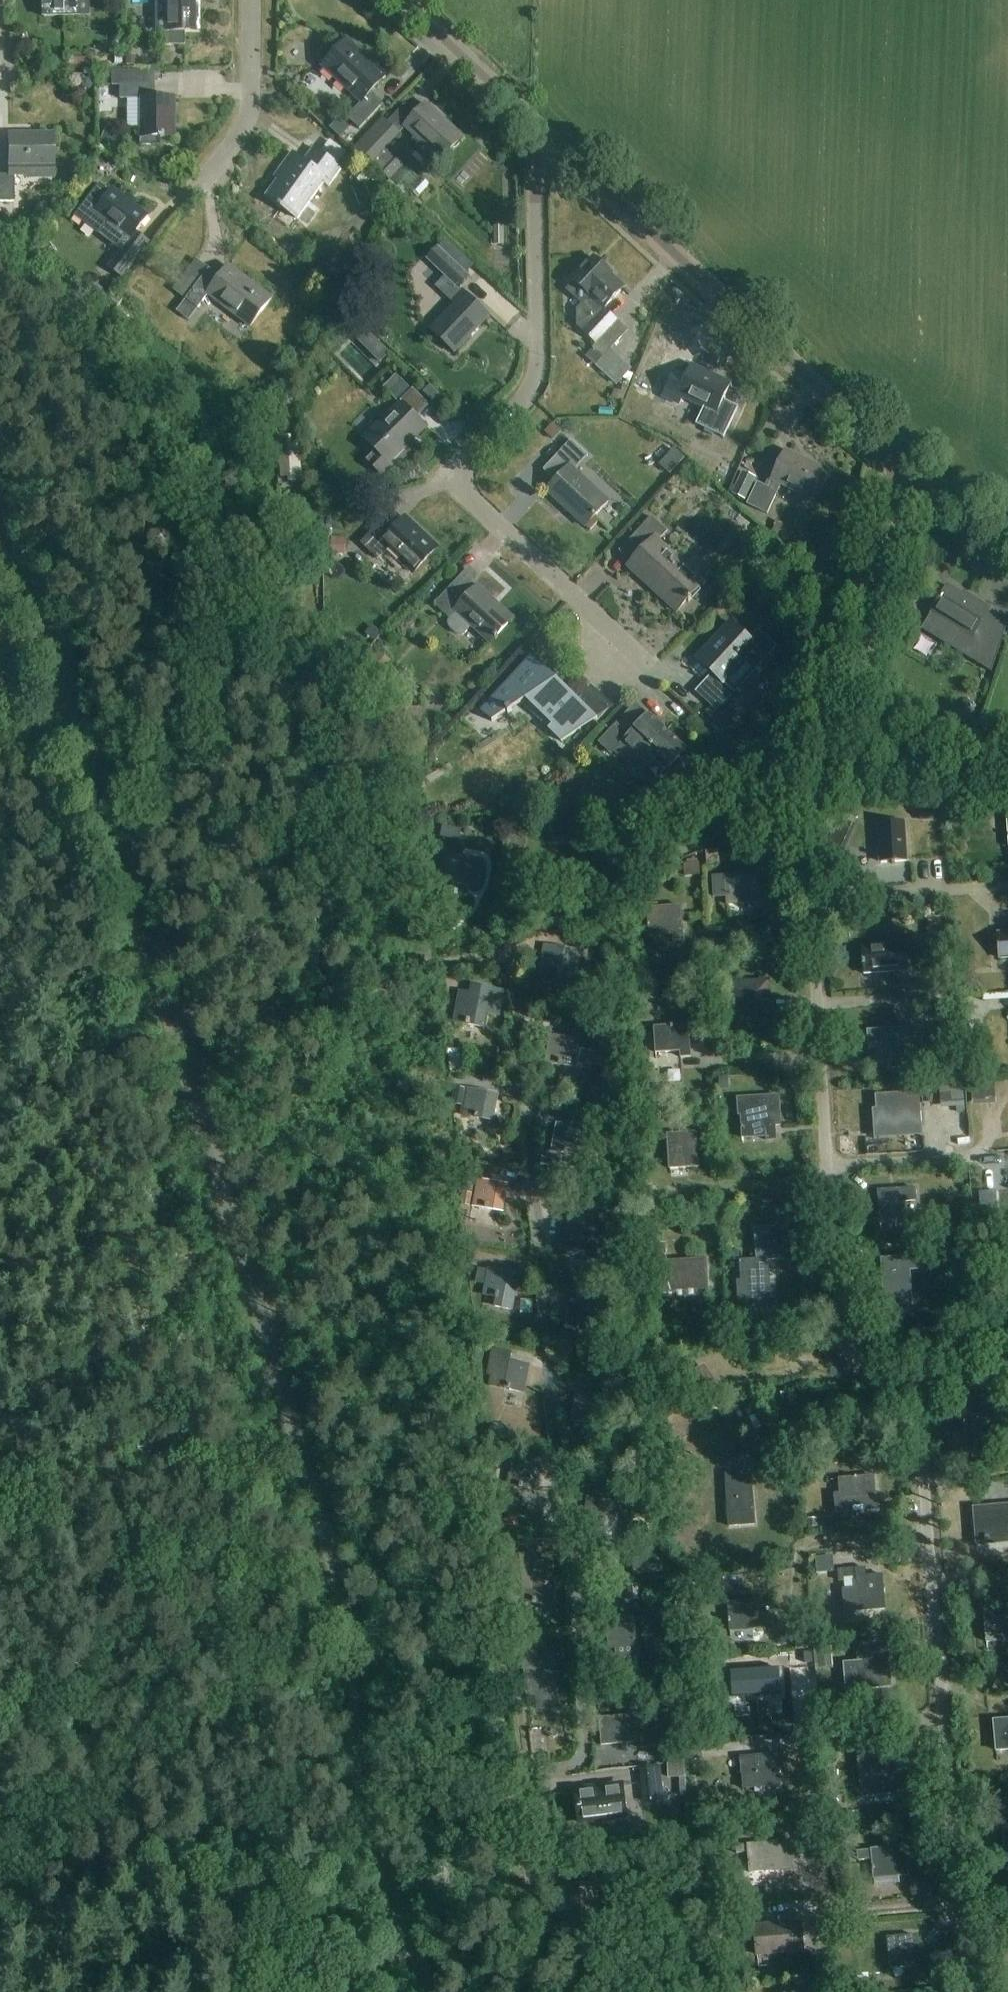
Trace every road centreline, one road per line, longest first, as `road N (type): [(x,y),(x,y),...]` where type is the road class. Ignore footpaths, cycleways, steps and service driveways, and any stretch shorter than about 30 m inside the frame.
road 1 (unclassified): [(430,1991),(376,1824),(334,1559),(136,895),(56,659),(0,555)]
road 2 (track): [(376,1824),(494,1777),(572,1767),(584,1754),(568,1491),(513,977),(498,959),(475,959),(171,1018)]
road 3 (unclassified): [(832,1155),(839,1313),(852,1351),(911,1409),(923,1434),(967,1927)]
road 4 (residential): [(638,652),(466,477),(535,378),(534,221),(545,134)]
road 5 (unclassified): [(896,459),(700,264),(545,134)]
road 6 (unclassified): [(896,459),(856,661),(817,768),(816,899)]
road 7 (residential): [(197,187),(246,121),(251,0)]
road 8 (unclassified): [(545,134),(398,0)]
road 9 (unclassified): [(816,899),(1007,885)]
road 10 (track): [(945,1716),(831,1726),(805,1690)]
road 11 (unclassified): [(824,1002),(832,1155)]
road 12 (unclassified): [(832,1155),(984,1146)]
road 13 (unclassified): [(1007,535),(896,459)]

